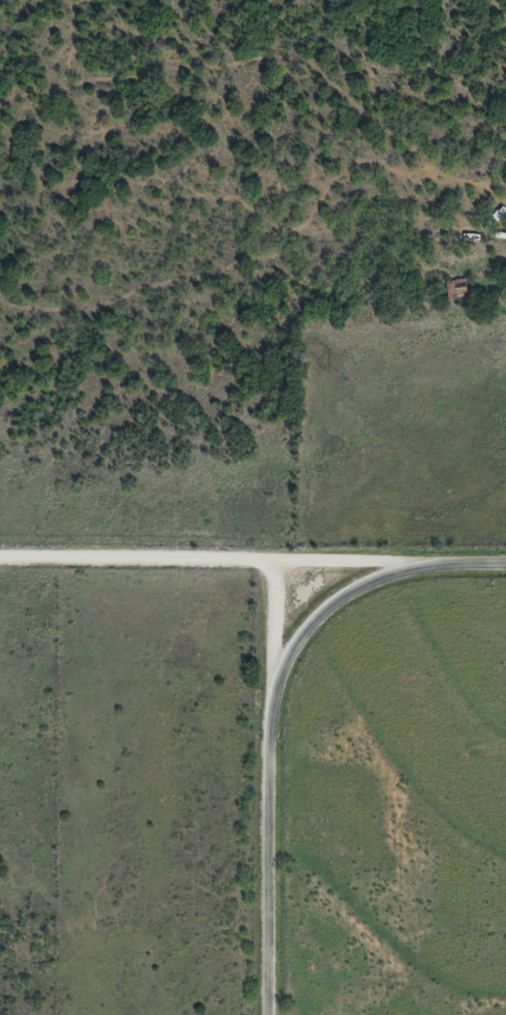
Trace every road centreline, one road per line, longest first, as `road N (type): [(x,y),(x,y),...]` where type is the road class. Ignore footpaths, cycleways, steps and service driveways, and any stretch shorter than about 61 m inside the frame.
road 1 (residential): [(272,577),(272,728),(287,738),(337,713),(458,577)]
road 2 (residential): [(286,1014),(287,738)]
road 3 (residential): [(272,577),(0,571)]
road 4 (residential): [(505,577),(272,577)]

